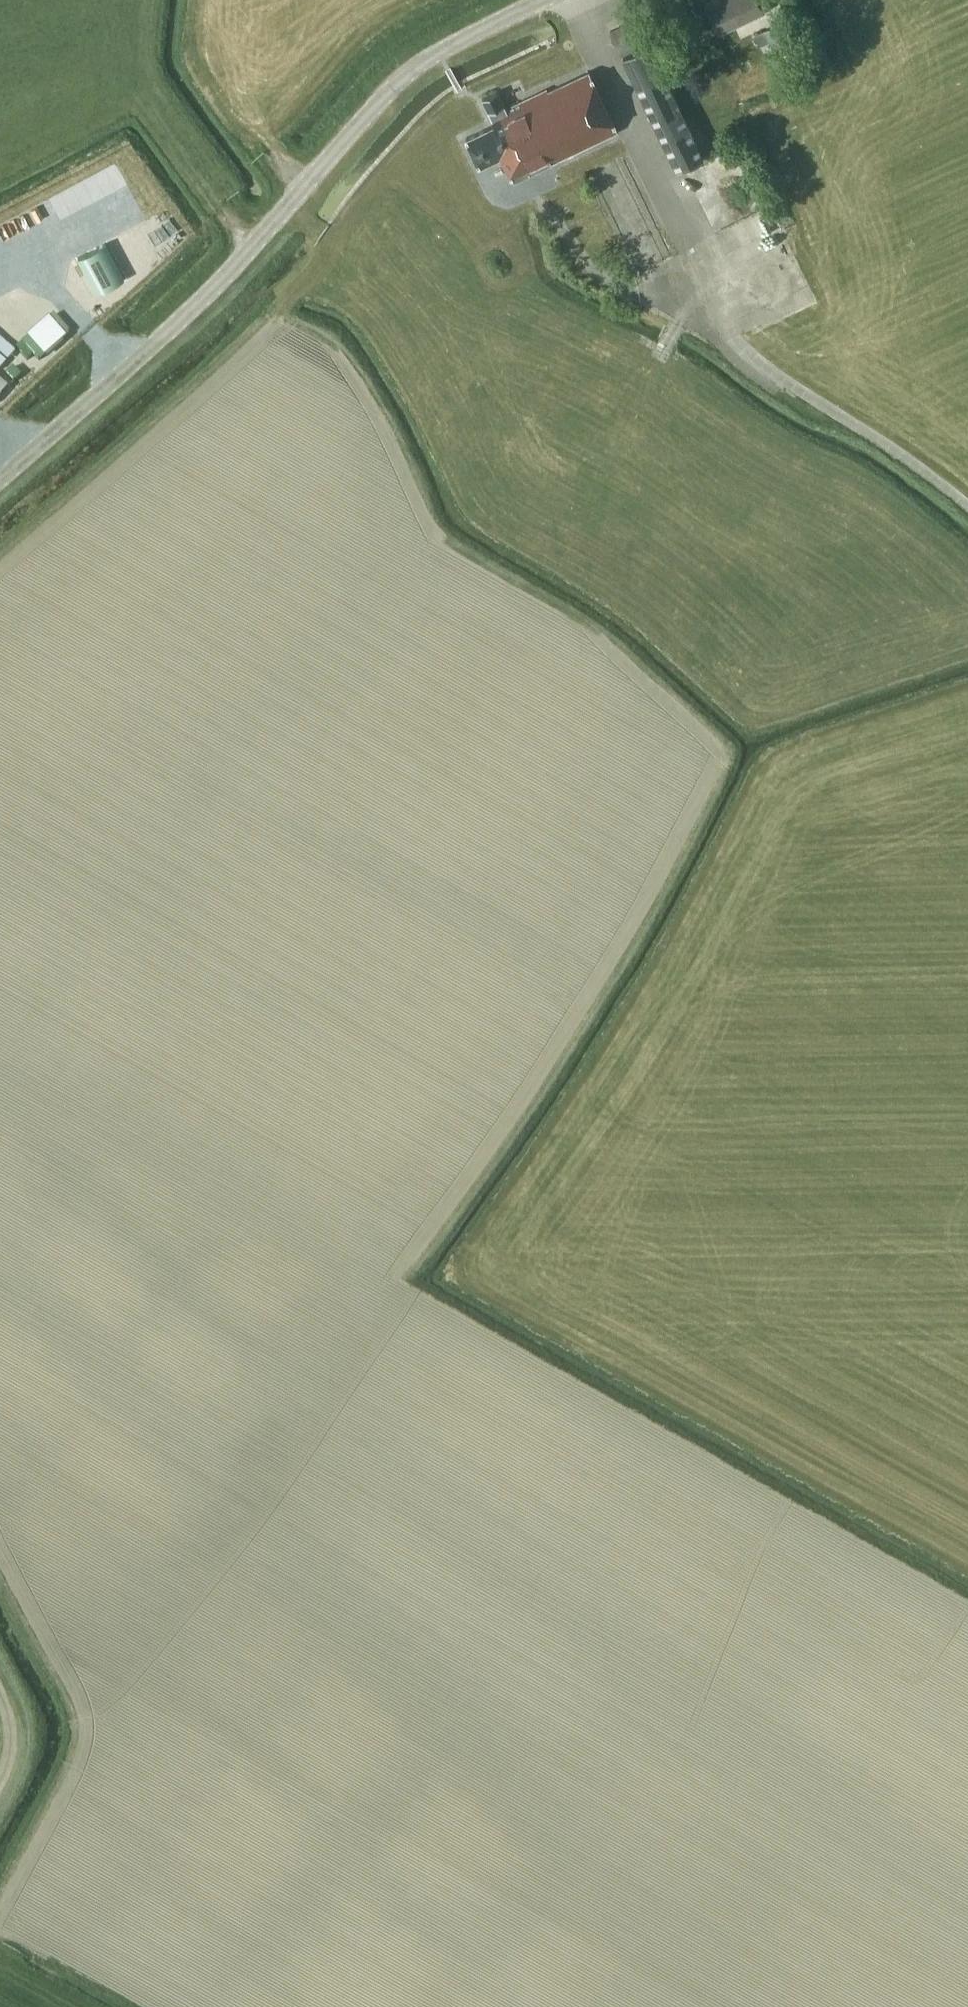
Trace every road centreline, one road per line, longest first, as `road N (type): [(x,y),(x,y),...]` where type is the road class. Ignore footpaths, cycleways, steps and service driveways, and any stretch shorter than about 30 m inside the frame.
road 1 (unclassified): [(0,480),(126,372),(406,72),(545,0)]

